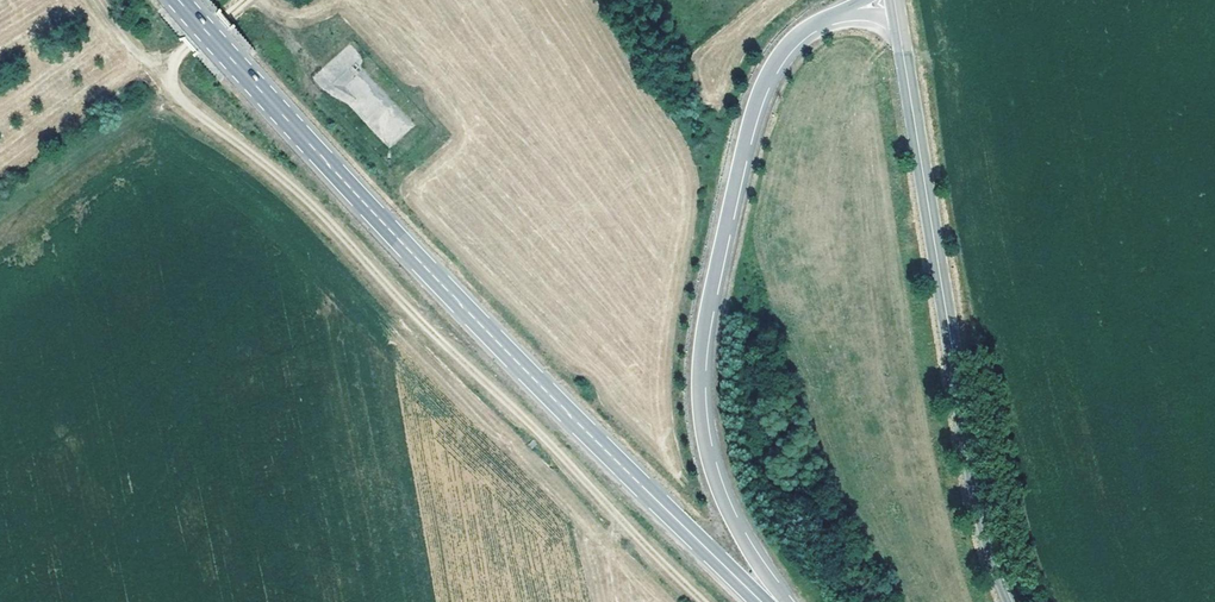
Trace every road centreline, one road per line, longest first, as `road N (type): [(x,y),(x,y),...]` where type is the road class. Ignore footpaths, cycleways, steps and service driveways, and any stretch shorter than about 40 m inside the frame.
road 1 (track): [(96,0),(208,127),(299,191),(433,341),(704,601)]
road 2 (primary): [(756,601),(364,207),(173,0)]
road 3 (primary): [(784,601),(718,493),(692,394),(758,93),(813,25),(845,14),(896,13)]
road 4 (tertiary): [(896,13),(983,507),(1014,601)]

